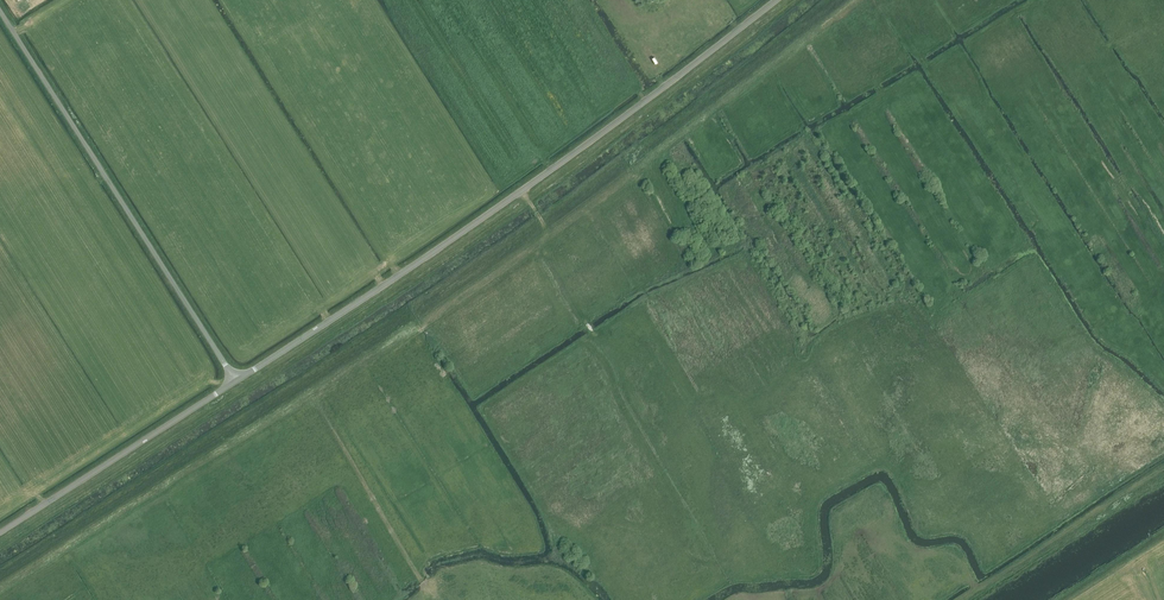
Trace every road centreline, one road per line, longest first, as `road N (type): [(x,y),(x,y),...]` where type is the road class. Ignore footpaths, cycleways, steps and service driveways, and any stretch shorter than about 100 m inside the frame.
road 1 (unclassified): [(776,0),(508,200),(236,381)]
road 2 (unclassified): [(236,381),(0,11)]
road 3 (unclassified): [(236,381),(0,533)]
road 4 (track): [(849,0),(631,166)]

